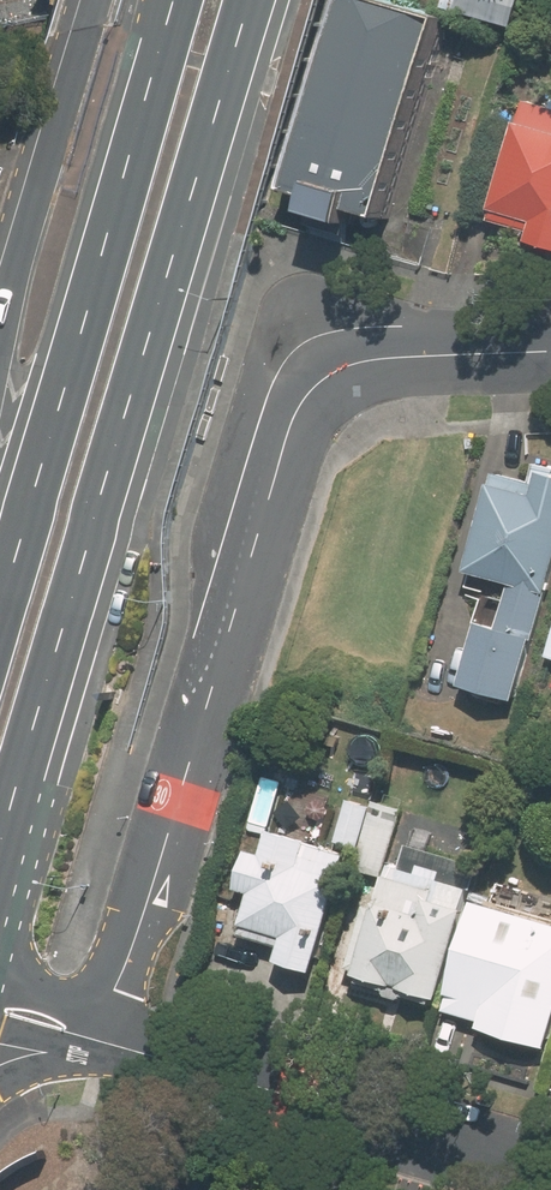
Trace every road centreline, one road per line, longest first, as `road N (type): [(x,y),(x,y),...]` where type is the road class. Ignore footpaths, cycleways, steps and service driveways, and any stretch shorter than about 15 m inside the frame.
road 1 (residential): [(95,1037),(143,917),(302,398),(352,362),(550,350)]
road 2 (primary): [(259,0),(49,679),(0,774)]
road 3 (primary): [(0,612),(183,0)]
road 4 (residential): [(95,1037),(550,1171)]
road 5 (primary): [(0,329),(99,0)]

